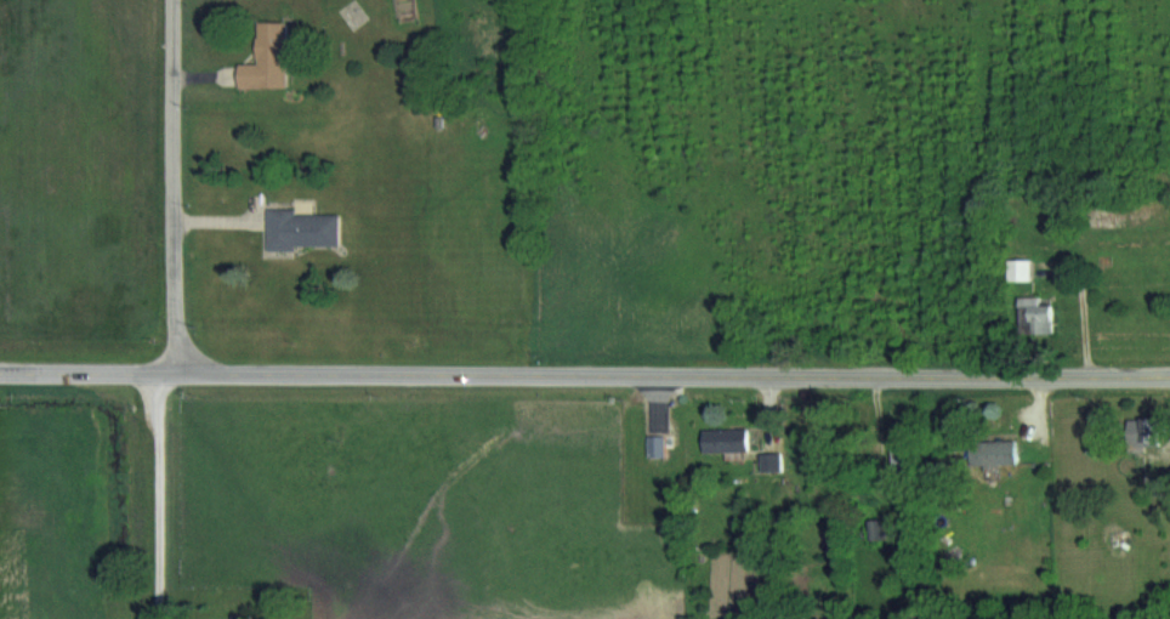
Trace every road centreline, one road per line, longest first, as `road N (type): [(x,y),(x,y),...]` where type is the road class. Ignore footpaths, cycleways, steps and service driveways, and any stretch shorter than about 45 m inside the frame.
road 1 (primary): [(0,372),(1169,377)]
road 2 (residential): [(178,373),(174,0)]

